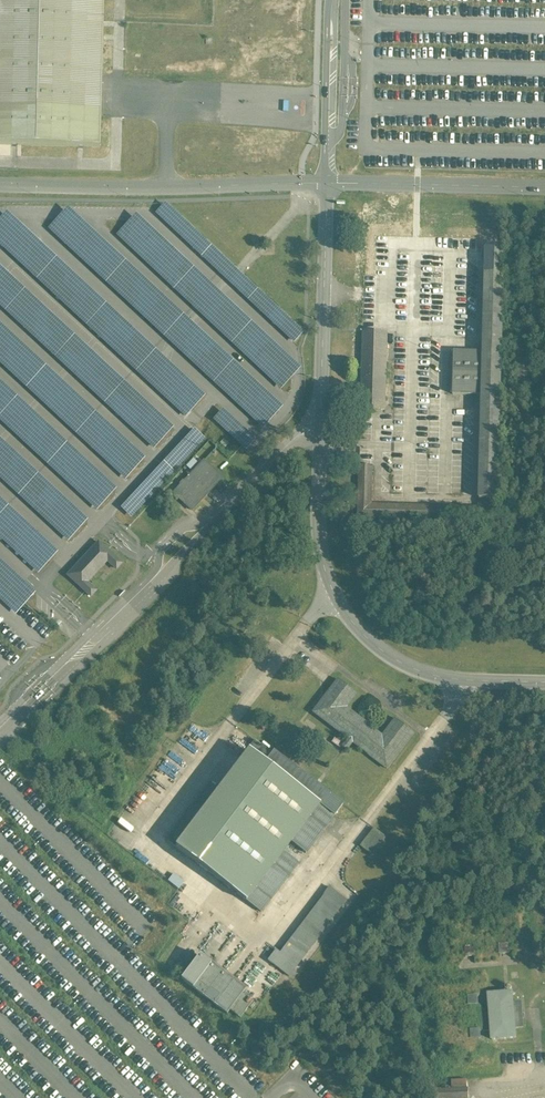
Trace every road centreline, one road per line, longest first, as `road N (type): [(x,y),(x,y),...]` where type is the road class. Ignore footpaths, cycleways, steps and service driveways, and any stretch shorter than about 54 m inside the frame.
road 1 (tertiary): [(327,183),(318,524),(332,589),(368,639),(414,669),(463,680),(544,683)]
road 2 (unclassified): [(0,185),(327,183)]
road 3 (tertiary): [(544,188),(327,183)]
road 4 (tertiary): [(329,0),(327,183)]

